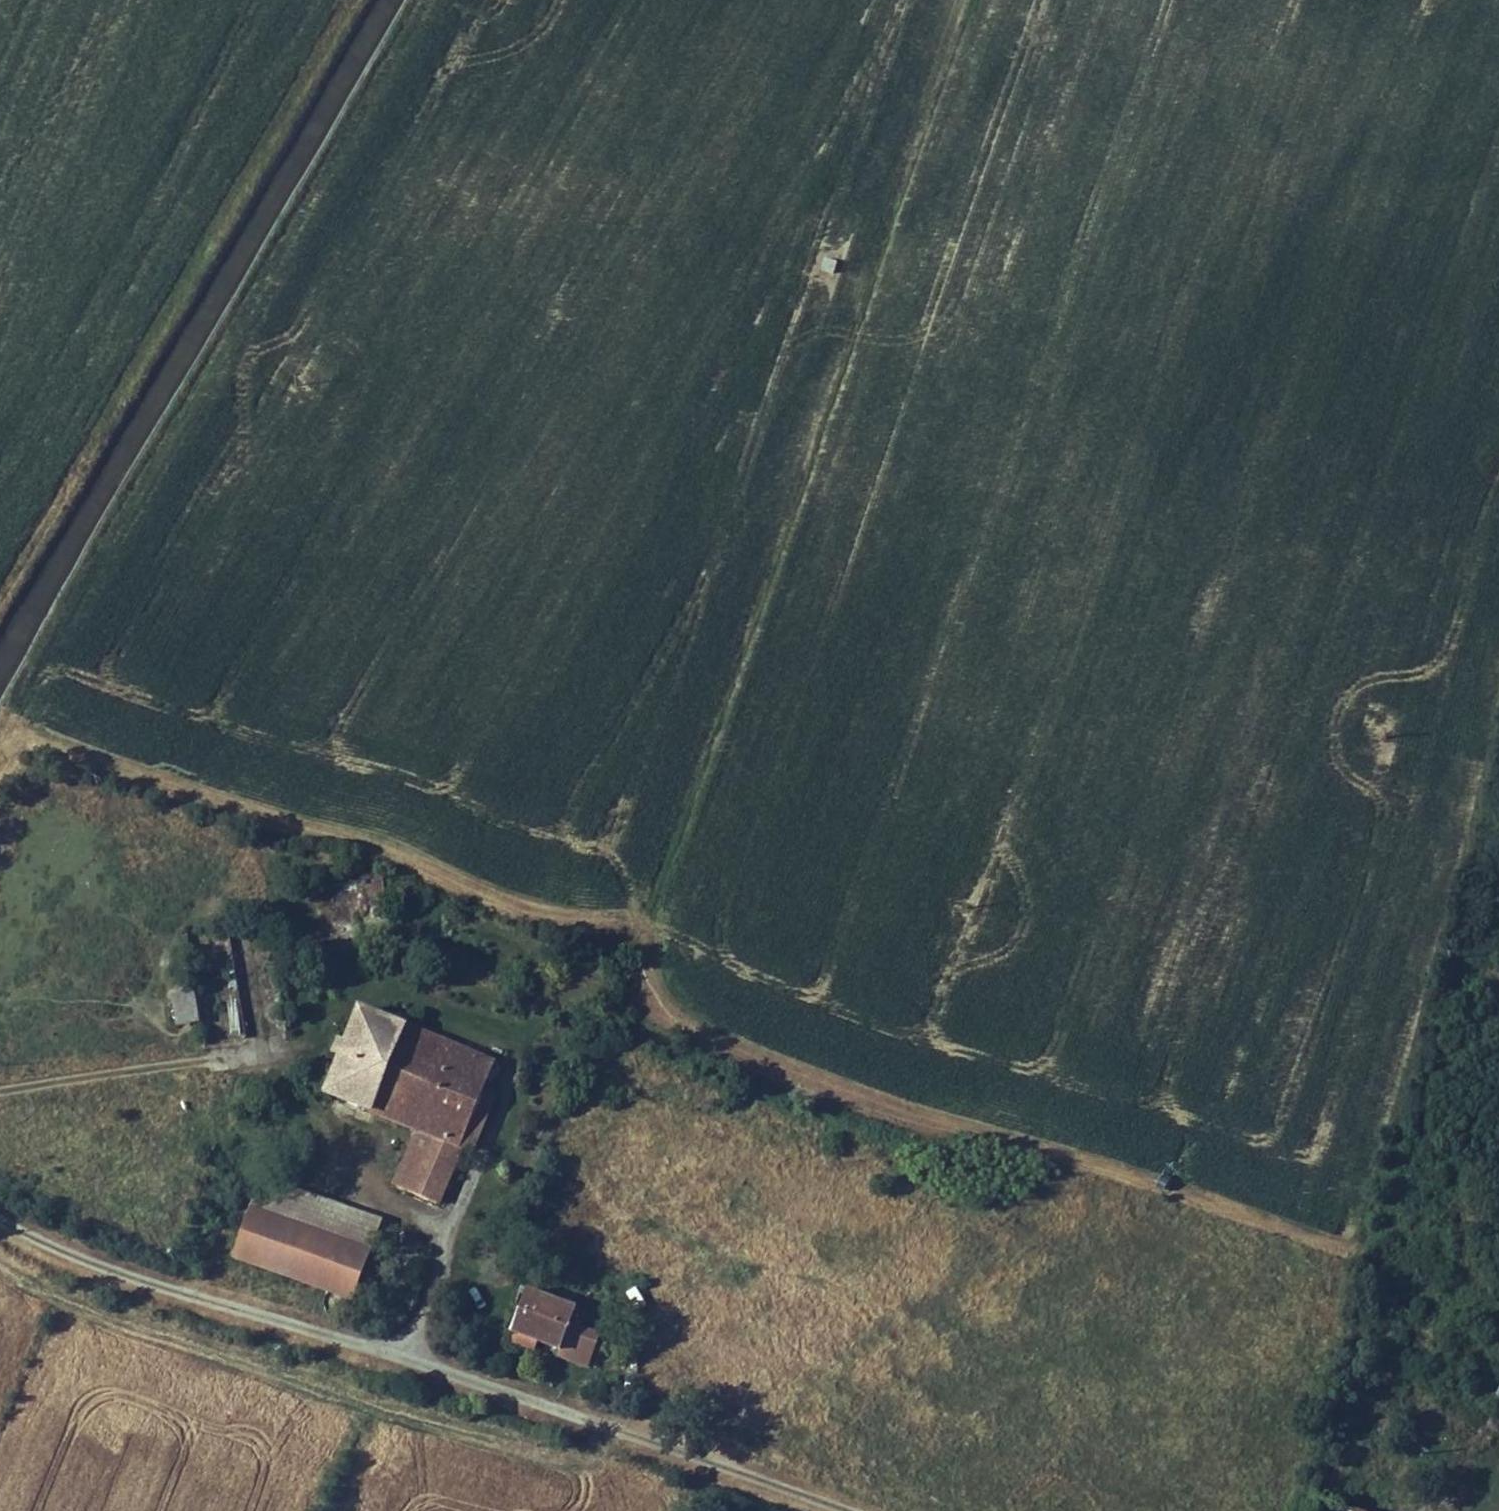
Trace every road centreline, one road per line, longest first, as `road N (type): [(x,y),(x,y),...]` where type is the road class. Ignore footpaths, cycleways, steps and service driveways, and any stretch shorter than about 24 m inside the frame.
road 1 (unclassified): [(0,1215),(88,1262),(690,1443),(869,1510)]

